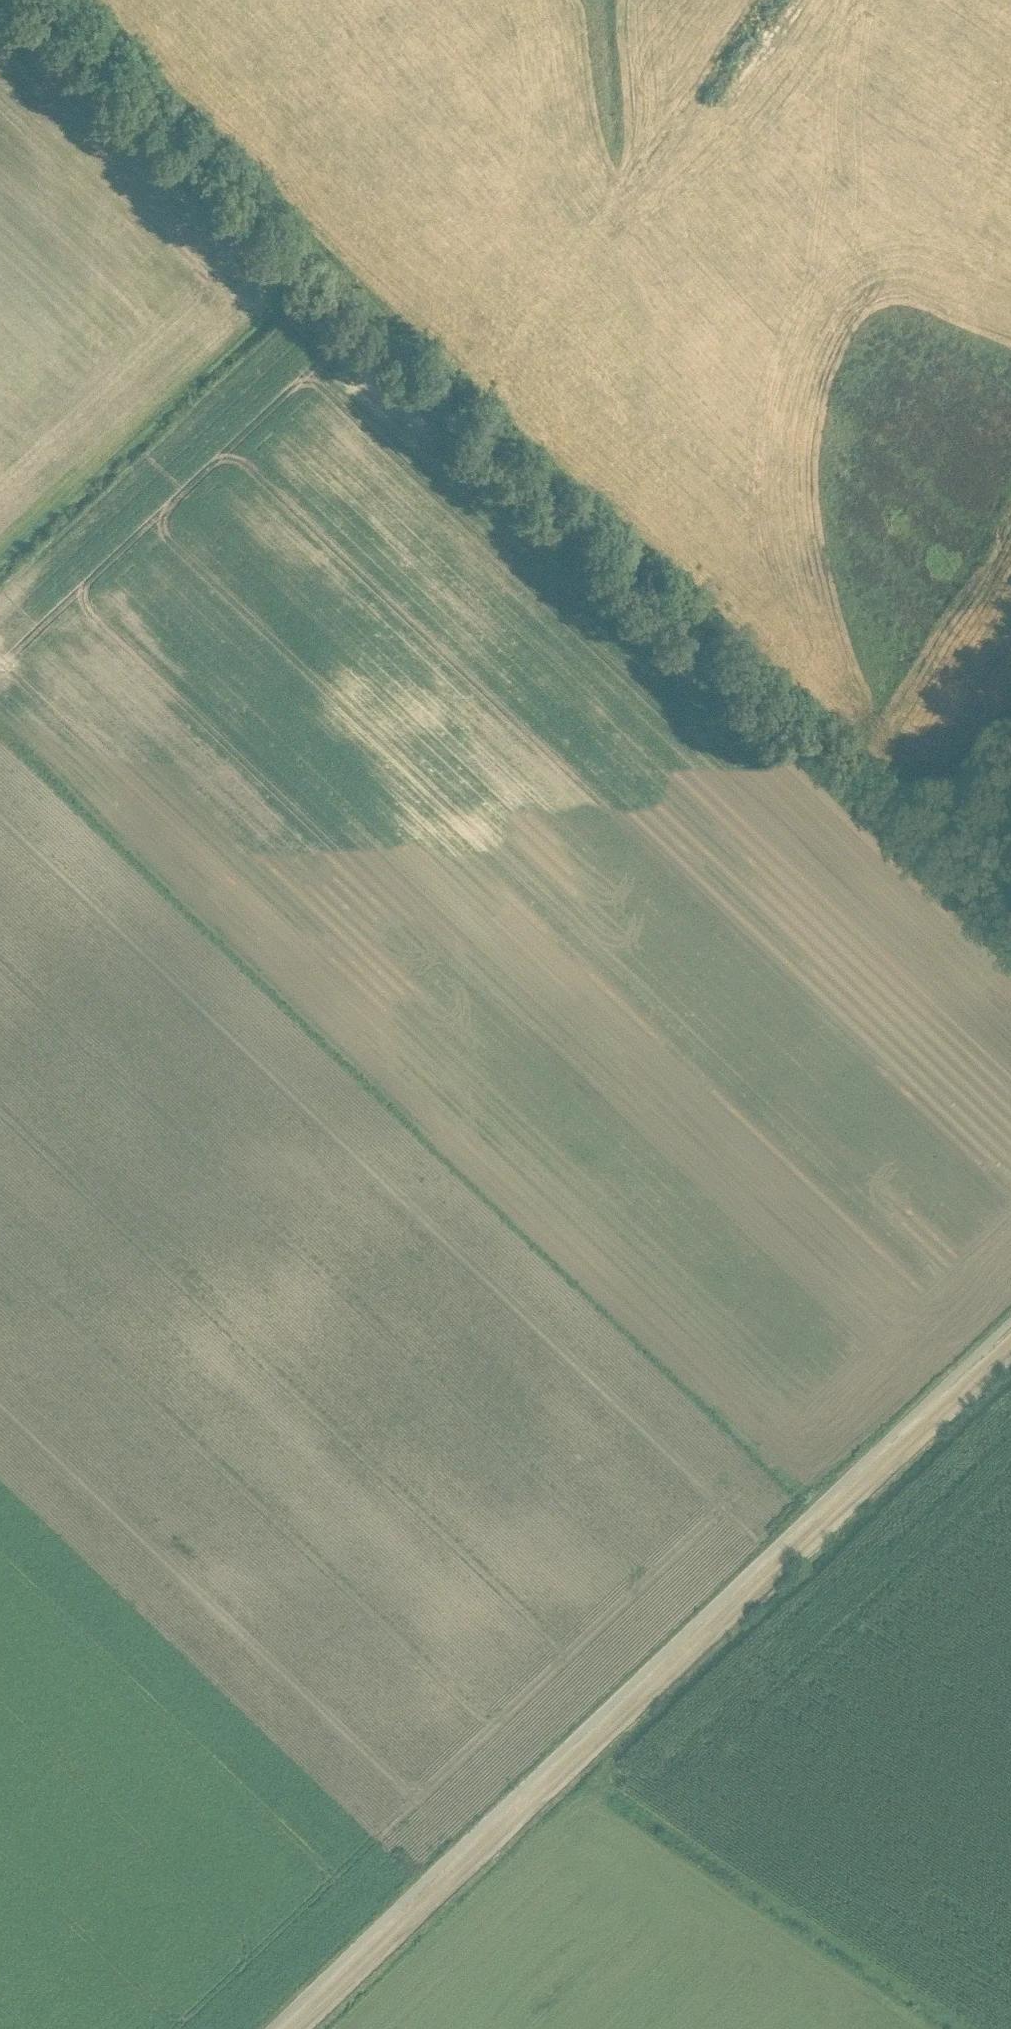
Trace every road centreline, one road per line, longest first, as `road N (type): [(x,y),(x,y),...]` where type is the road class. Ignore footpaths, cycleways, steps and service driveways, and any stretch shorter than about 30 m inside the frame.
road 1 (track): [(295,2028),(1010,1345)]

